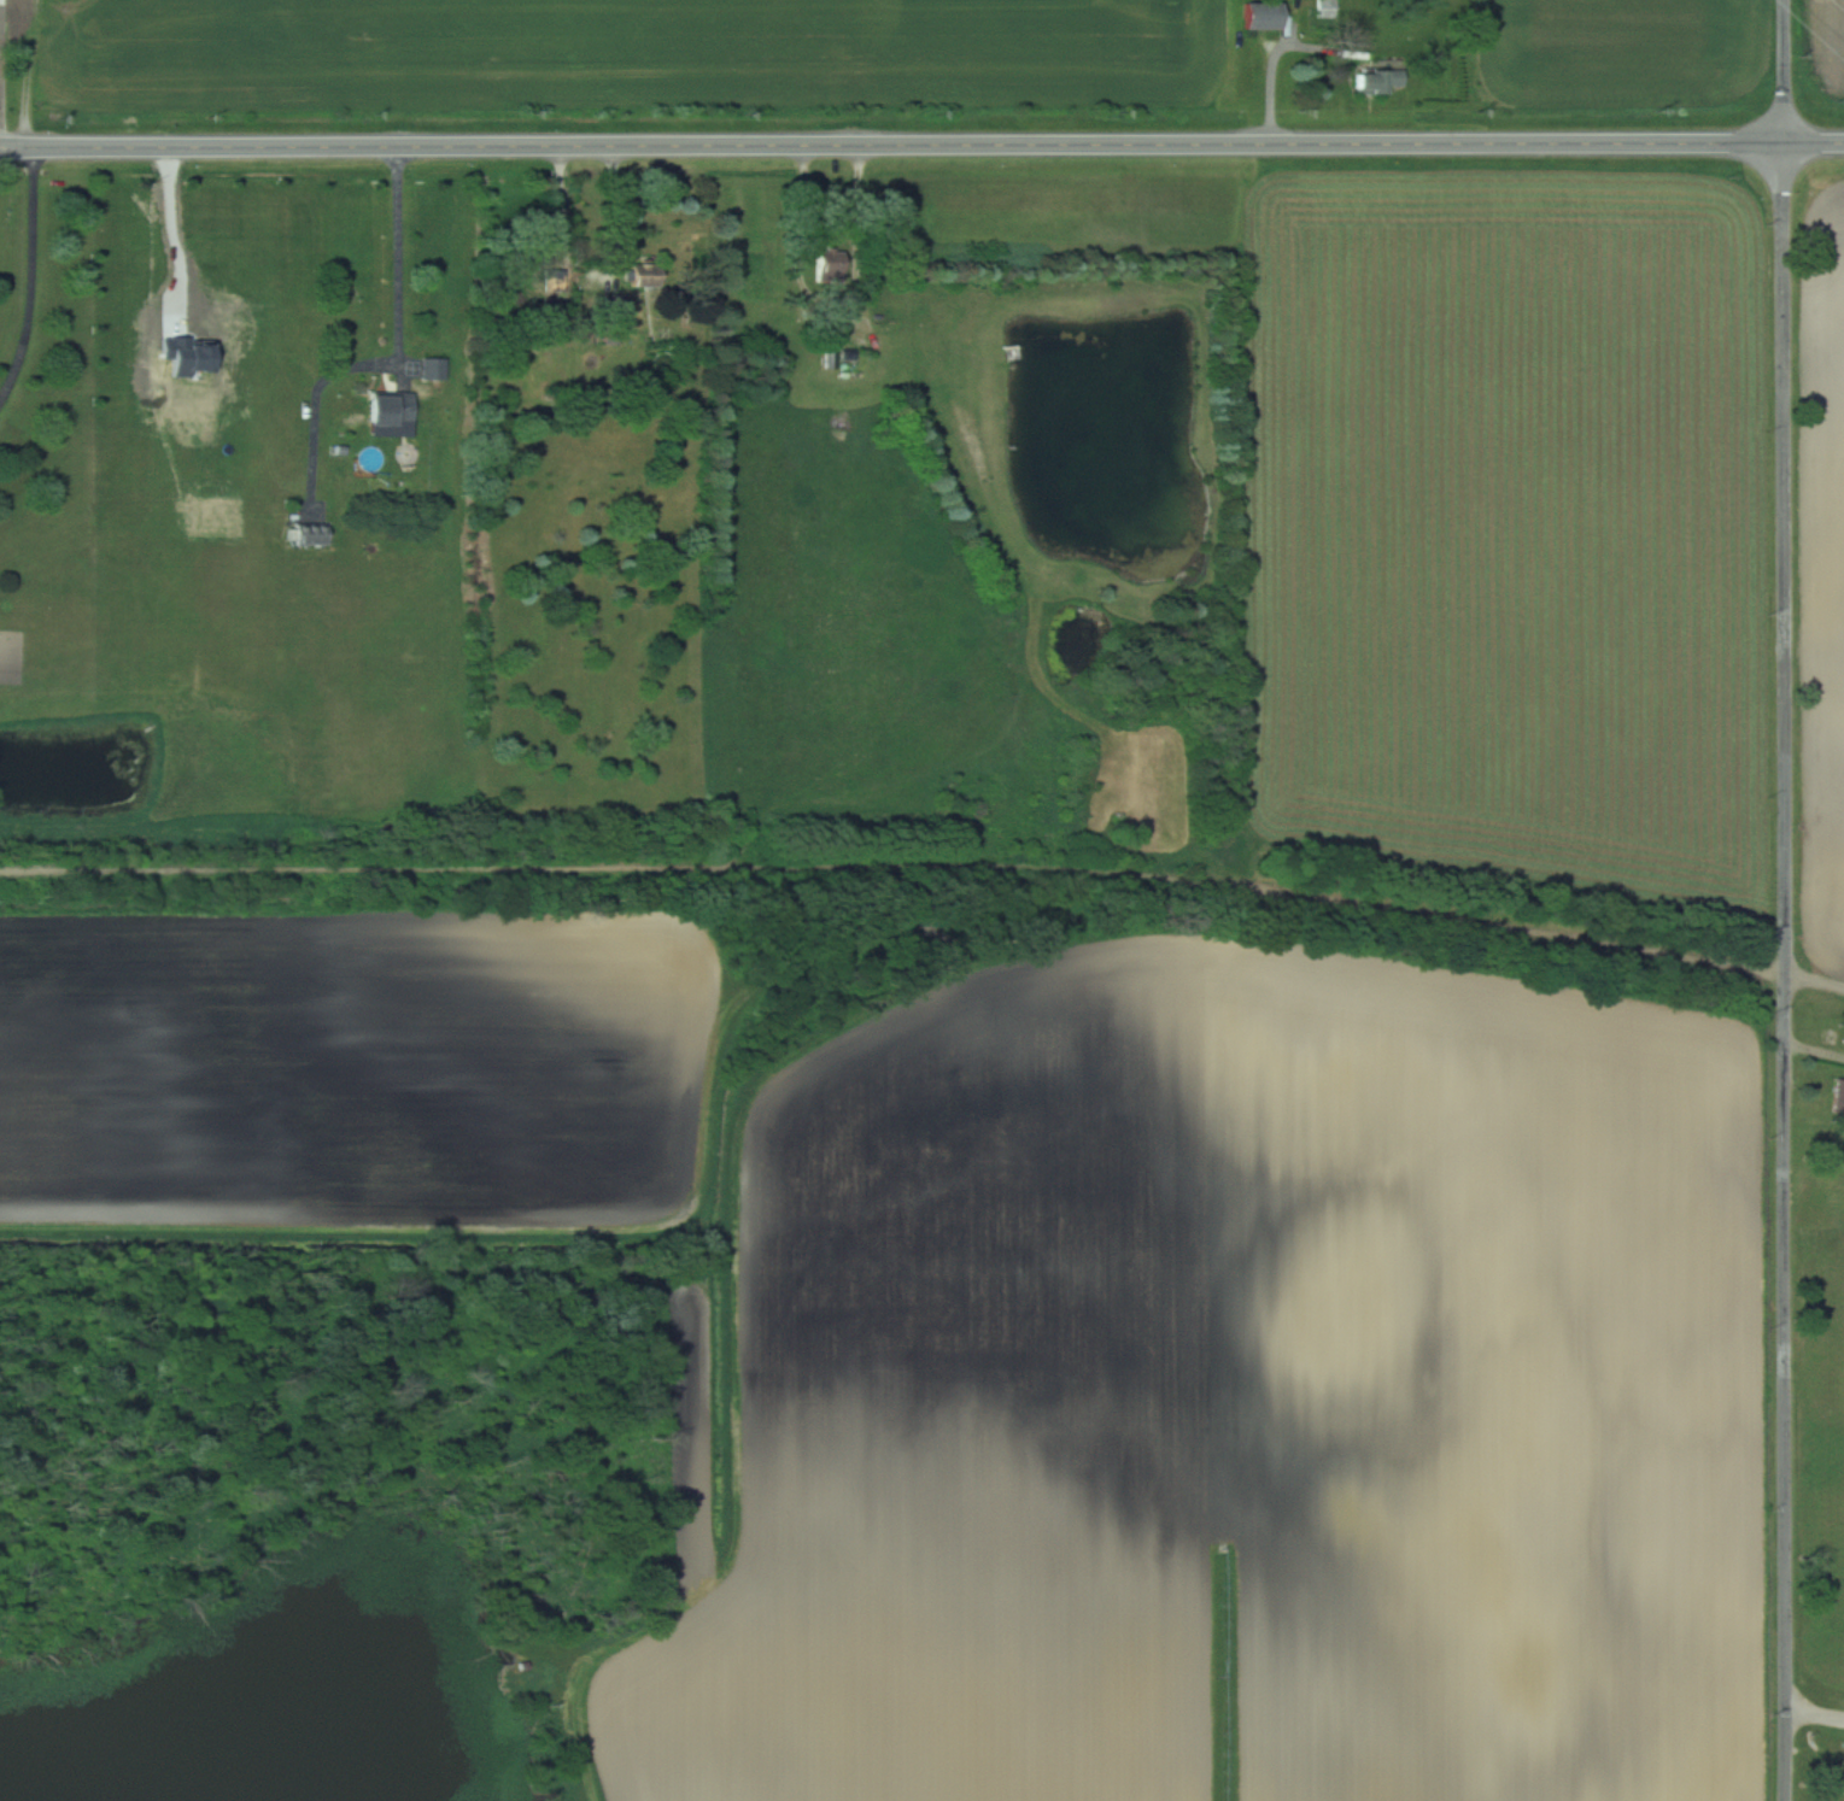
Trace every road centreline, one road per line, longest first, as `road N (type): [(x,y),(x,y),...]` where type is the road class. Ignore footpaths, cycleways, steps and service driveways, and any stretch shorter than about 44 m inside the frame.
road 1 (secondary): [(1843,142),(0,148)]
road 2 (residential): [(1789,1800),(1784,0)]

